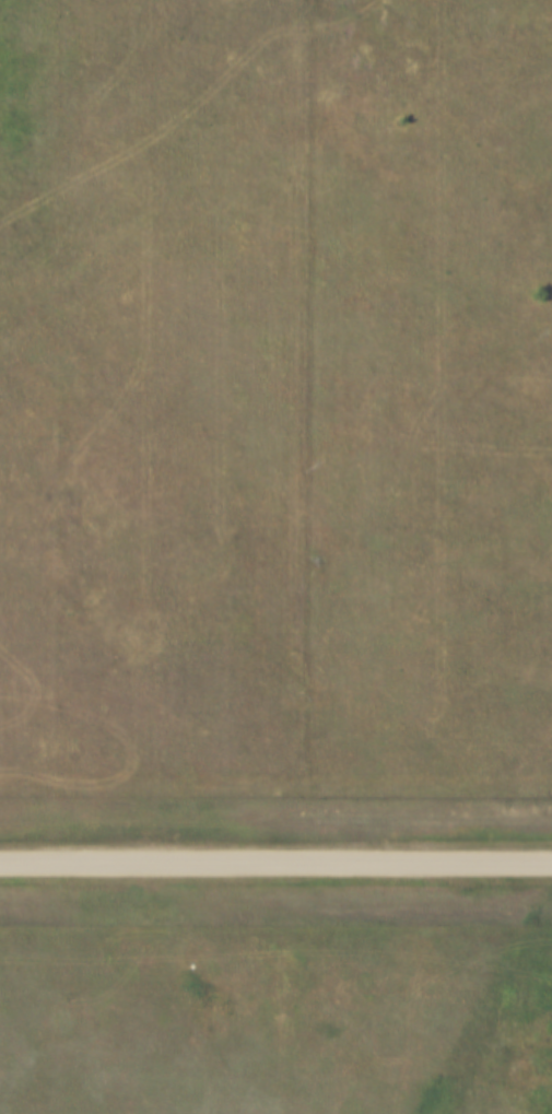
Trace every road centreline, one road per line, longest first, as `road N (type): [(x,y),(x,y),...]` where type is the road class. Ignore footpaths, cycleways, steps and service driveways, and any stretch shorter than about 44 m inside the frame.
road 1 (residential): [(0,856),(551,856)]

